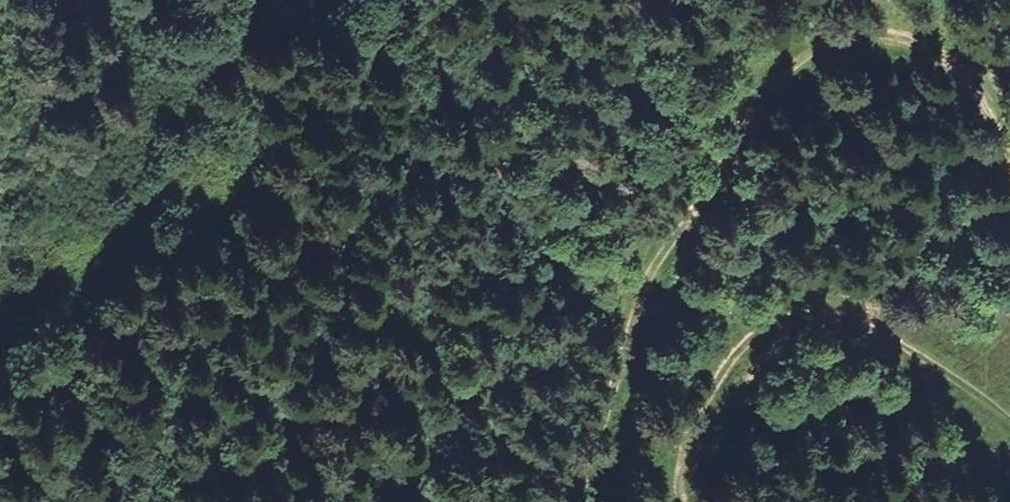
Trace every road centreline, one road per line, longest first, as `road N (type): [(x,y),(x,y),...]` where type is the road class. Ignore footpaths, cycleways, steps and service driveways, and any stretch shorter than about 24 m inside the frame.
road 1 (track): [(1009,177),(986,125),(949,79),(895,46),(848,48),(809,66),(758,110),(668,278),(586,501)]

